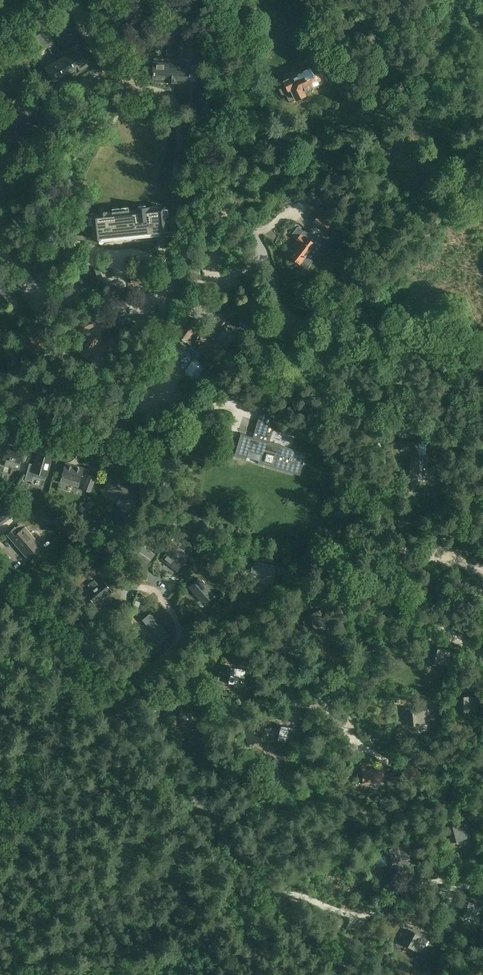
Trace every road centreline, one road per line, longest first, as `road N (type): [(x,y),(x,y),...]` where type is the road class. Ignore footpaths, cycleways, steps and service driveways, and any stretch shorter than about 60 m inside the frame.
road 1 (unclassified): [(350,974),(0,582)]
road 2 (unclassified): [(276,301),(263,248),(229,201),(228,132),(208,0)]
road 3 (unclassified): [(0,421),(134,456),(155,447),(180,420)]

